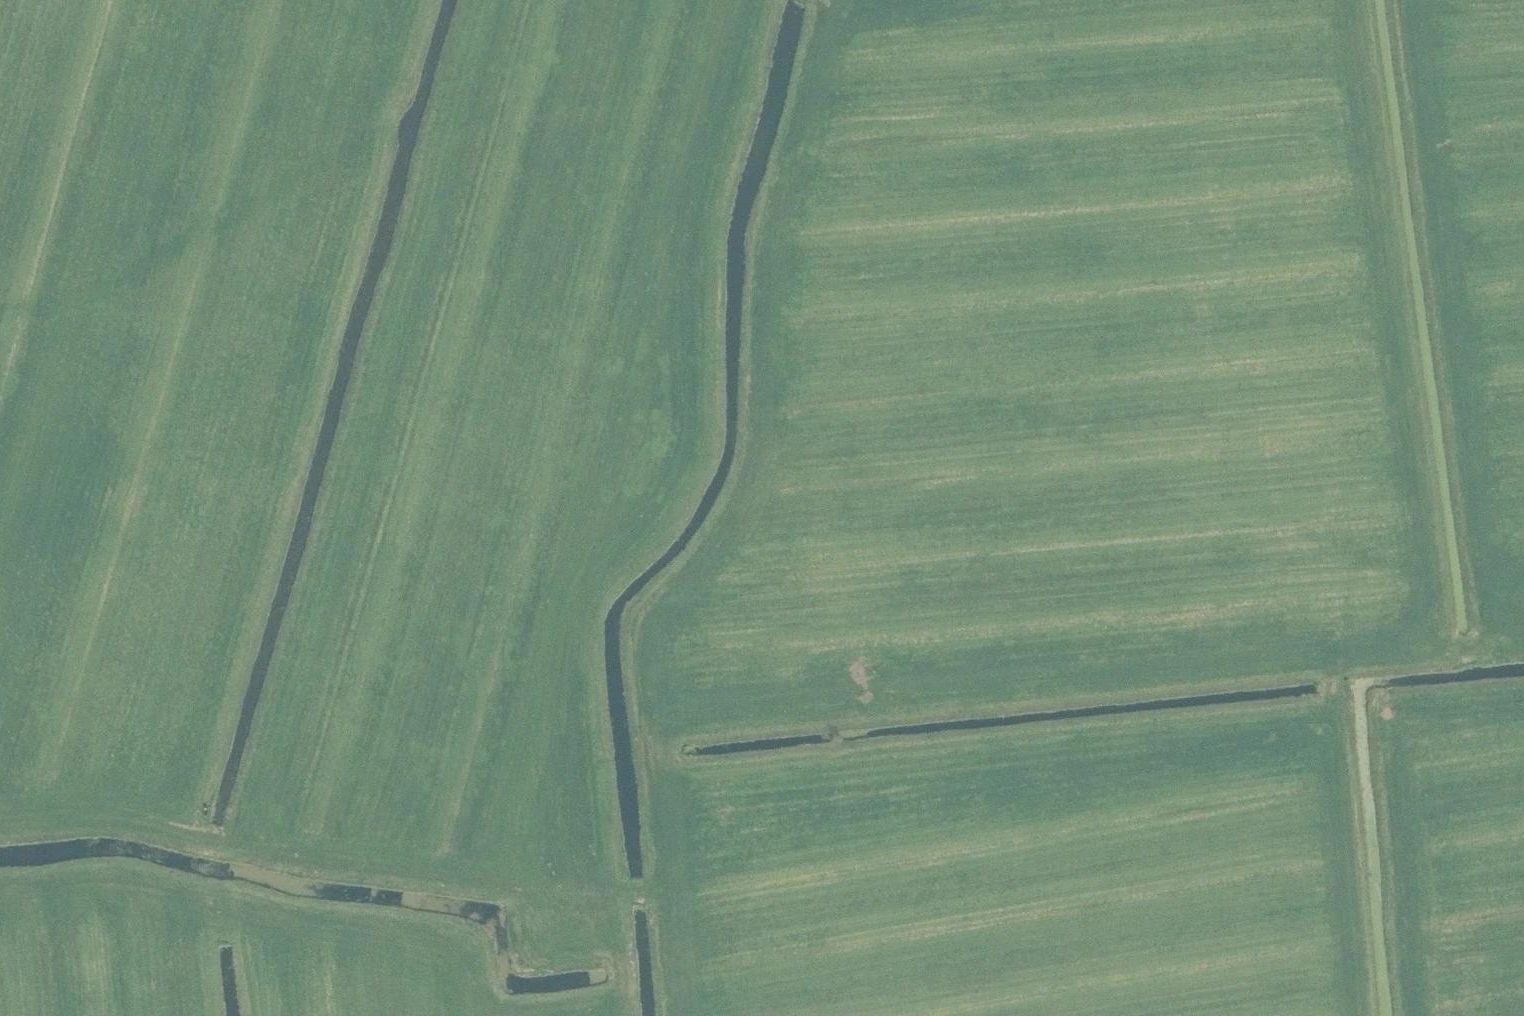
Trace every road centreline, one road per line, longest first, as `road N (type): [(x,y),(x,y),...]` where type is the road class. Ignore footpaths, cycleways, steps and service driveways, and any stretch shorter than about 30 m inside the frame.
road 1 (track): [(0,825),(136,817),(479,884)]
road 2 (track): [(1347,815),(1337,669),(1361,657),(1523,646)]

